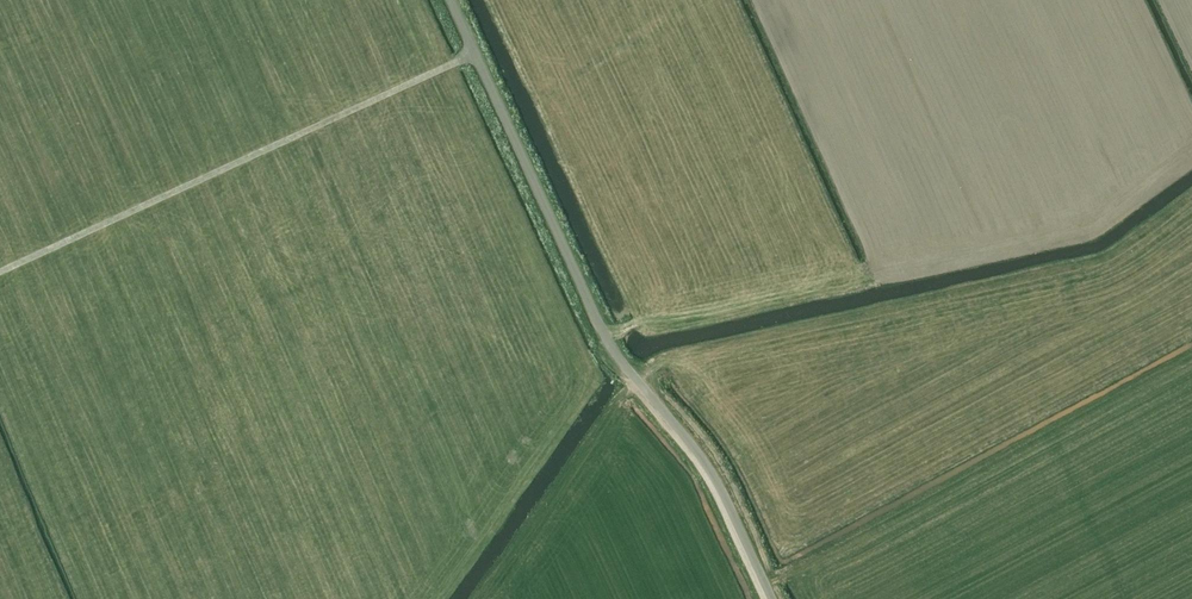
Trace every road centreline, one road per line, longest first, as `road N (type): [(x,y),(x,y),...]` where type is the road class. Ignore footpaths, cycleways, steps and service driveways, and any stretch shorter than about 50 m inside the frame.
road 1 (unclassified): [(770,598),(728,503),(669,402),(624,368),(446,0)]

